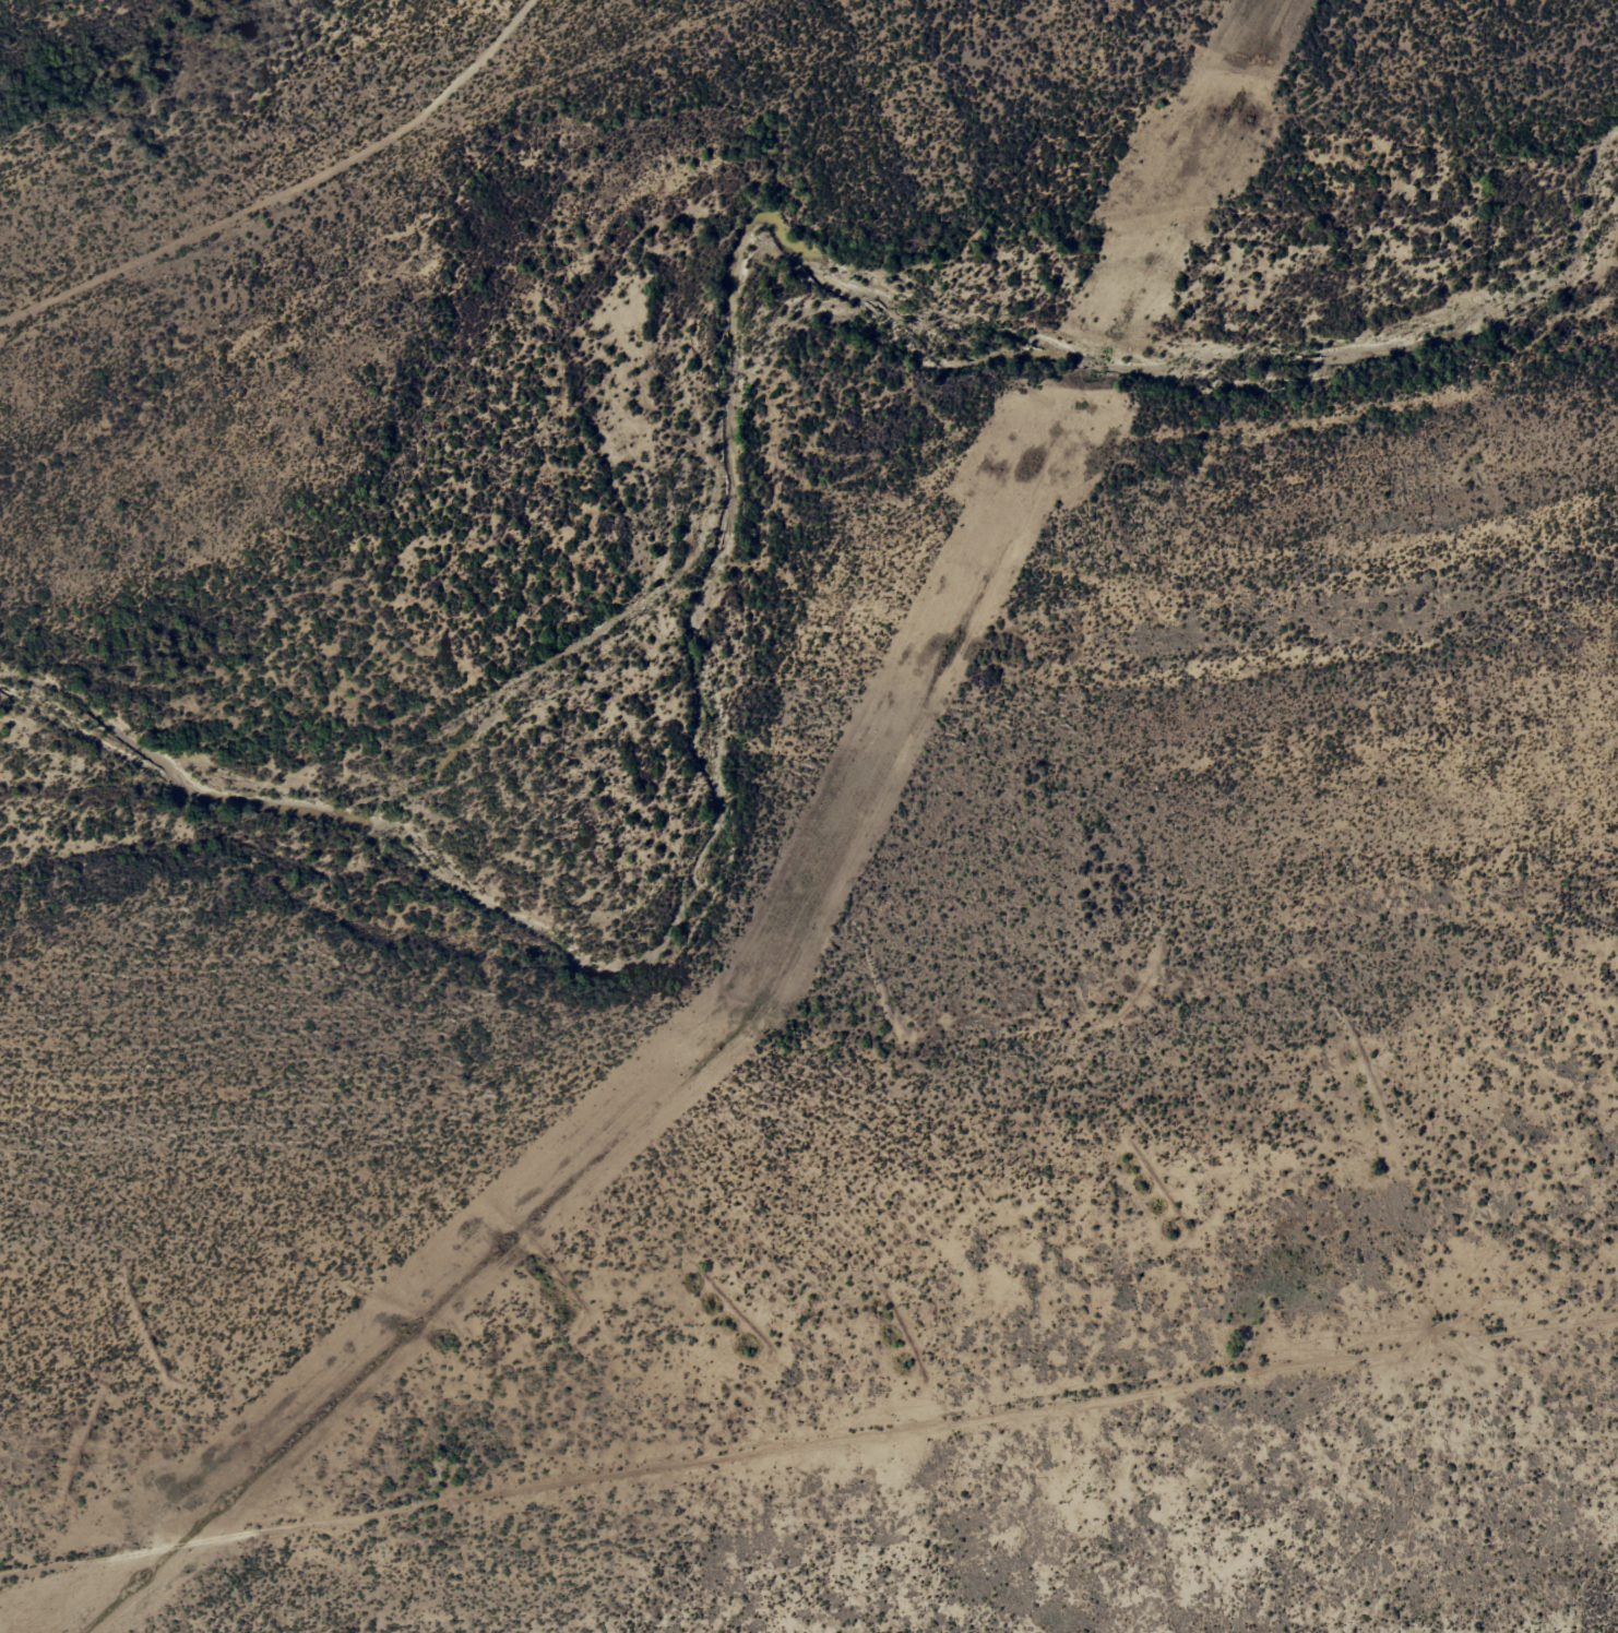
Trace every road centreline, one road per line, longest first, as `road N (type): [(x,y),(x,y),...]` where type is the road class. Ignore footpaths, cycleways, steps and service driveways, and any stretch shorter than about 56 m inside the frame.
road 1 (track): [(0,351),(314,259),(423,199),(568,74),(629,0)]

